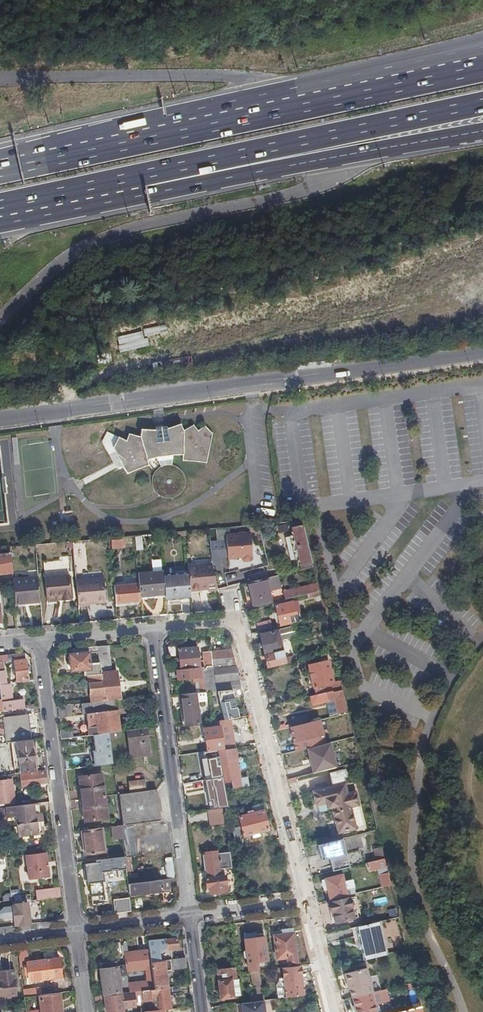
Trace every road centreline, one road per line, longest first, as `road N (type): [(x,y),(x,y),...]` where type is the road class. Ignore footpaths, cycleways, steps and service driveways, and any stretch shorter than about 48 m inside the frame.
road 1 (motorway): [(482,70),(0,170)]
road 2 (unclassified): [(0,418),(482,352)]
road 3 (motorway): [(133,181),(154,194),(482,132)]
road 4 (motorway): [(133,181),(482,103)]
road 5 (residential): [(74,930),(36,640)]
road 6 (residential): [(152,631),(190,915)]
road 7 (residential): [(305,901),(233,624)]
road 8 (motorway): [(0,209),(133,181)]

